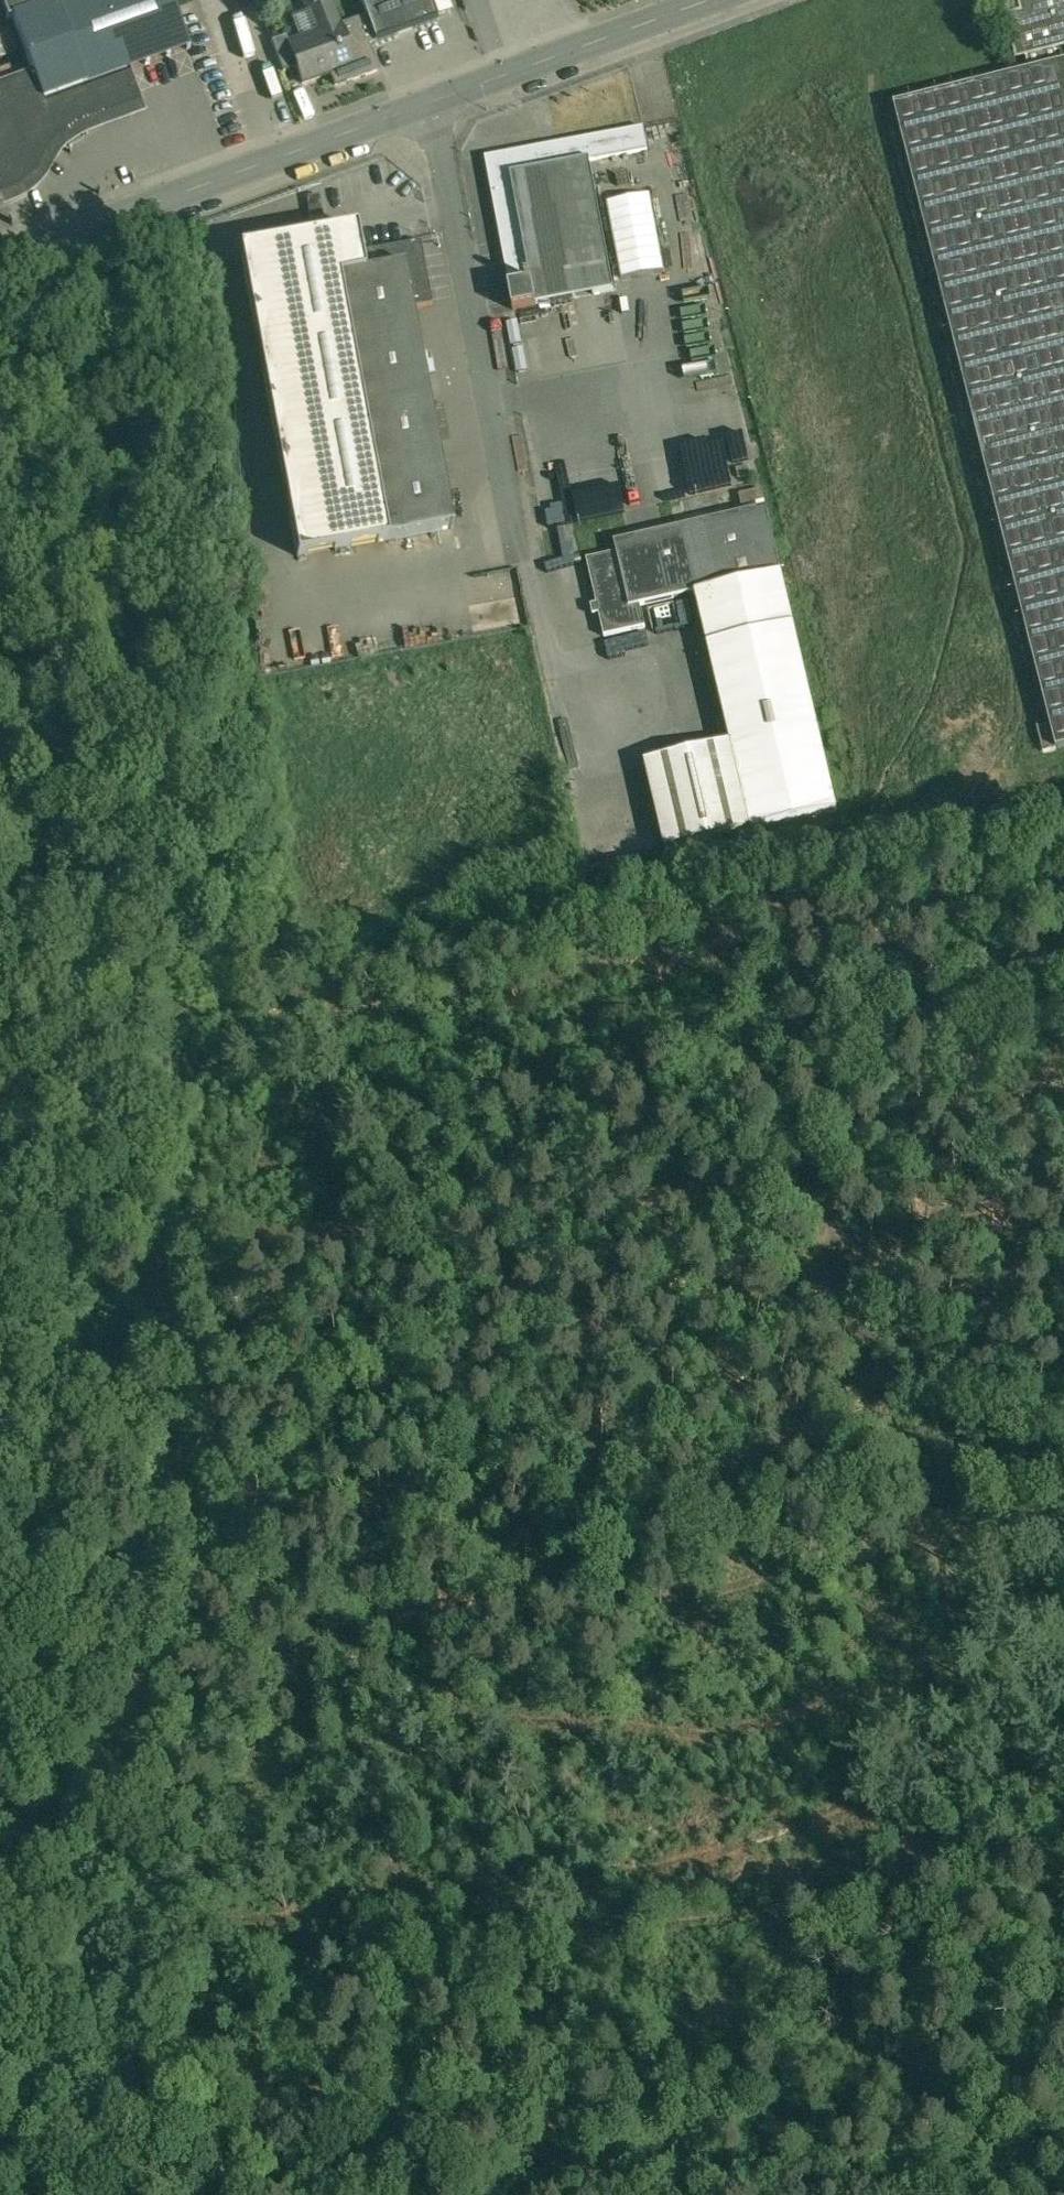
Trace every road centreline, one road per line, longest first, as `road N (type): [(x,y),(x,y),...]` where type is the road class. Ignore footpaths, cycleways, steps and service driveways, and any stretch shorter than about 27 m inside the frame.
road 1 (residential): [(0,260),(436,103)]
road 2 (residential): [(436,103),(520,549)]
road 3 (residential): [(436,103),(713,0)]

